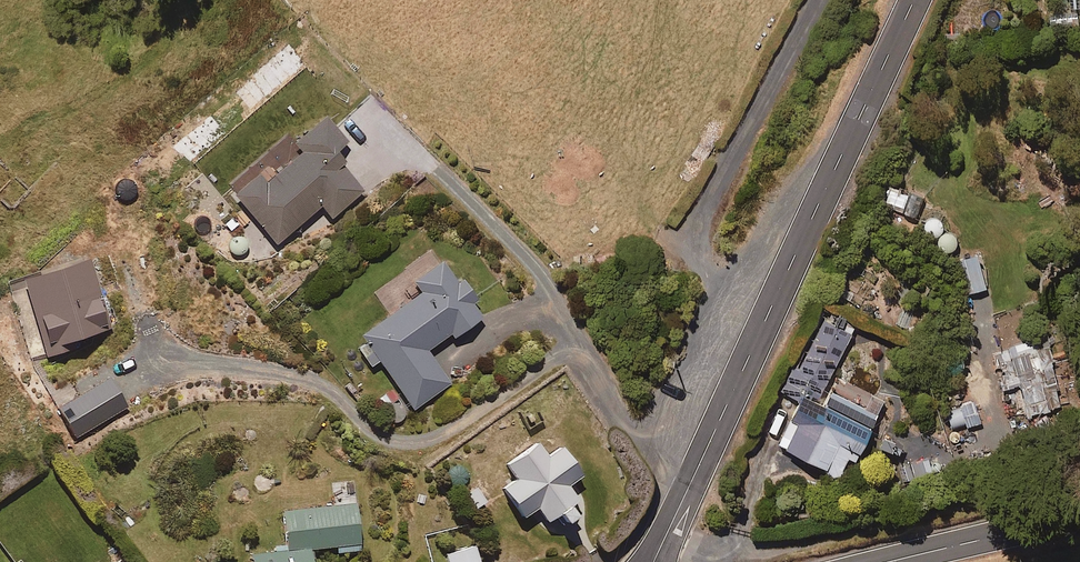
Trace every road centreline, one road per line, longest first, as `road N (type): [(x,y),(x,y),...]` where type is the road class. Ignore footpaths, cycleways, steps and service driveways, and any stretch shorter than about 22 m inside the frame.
road 1 (residential): [(654,561),(915,0)]
road 2 (secondary): [(890,561),(1079,516)]

